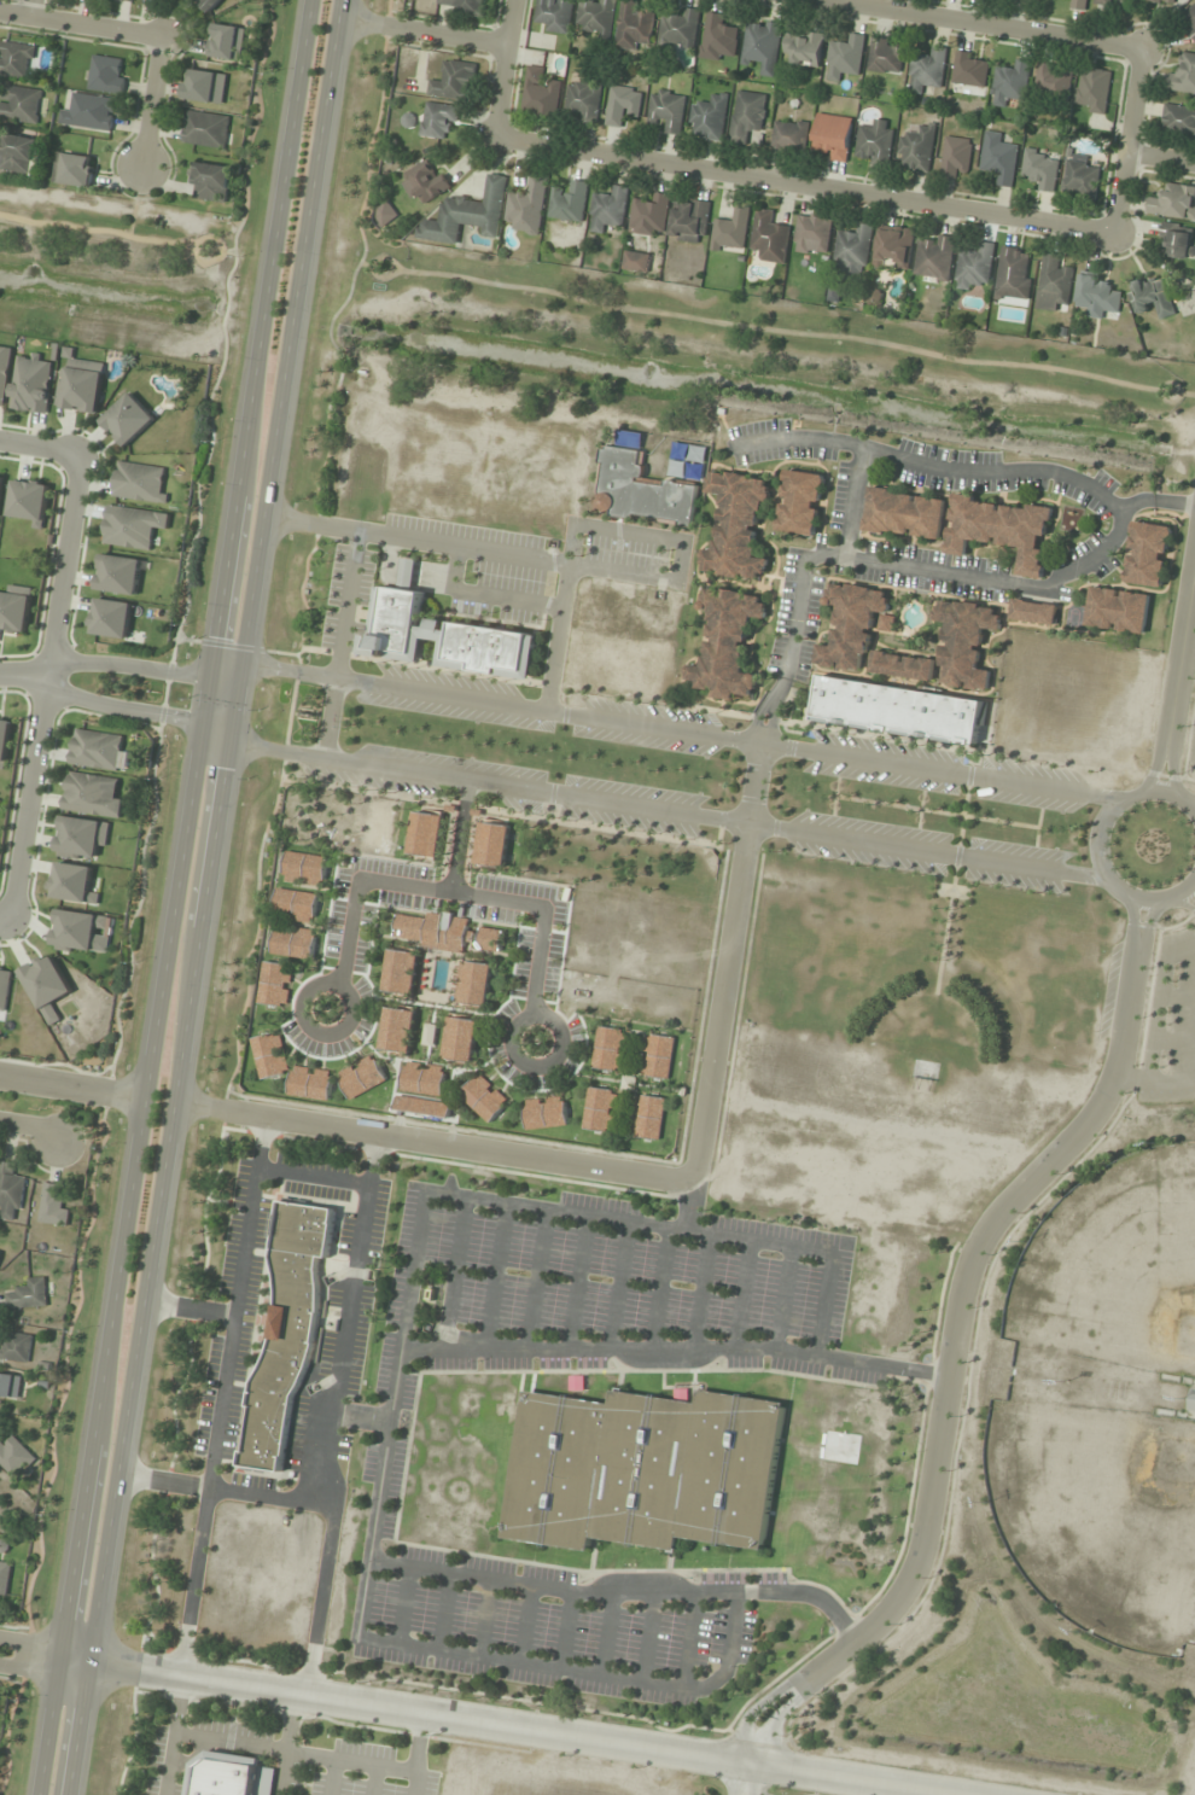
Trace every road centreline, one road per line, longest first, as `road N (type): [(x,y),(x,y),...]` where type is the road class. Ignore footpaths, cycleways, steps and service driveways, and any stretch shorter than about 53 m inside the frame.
road 1 (secondary): [(67,1794),(339,0)]
road 2 (secondary): [(308,0),(41,1794)]
road 3 (residential): [(1123,798),(240,665),(212,678),(68,664),(43,677)]
road 4 (residential): [(43,677),(91,701),(205,723),(228,744),(1112,884)]
road 5 (residential): [(0,1666),(87,1683),(126,1669),(974,1794)]
road 6 (residential): [(1137,952),(1113,1080),(973,1249),(913,1570),(876,1627),(775,1702),(751,1730),(743,1794)]
road 7 (residential): [(759,744),(687,1177),(675,1182),(175,1100)]
road 8 (residential): [(1115,231),(491,135)]
road 9 (residential): [(76,455),(25,808),(0,919)]
road 10 (residential): [(833,0),(1139,46)]
road 11 (residential): [(1194,810),(1171,793),(1144,789),(1109,809),(1096,839),(1102,870),(1131,897),(1159,901),(1194,880)]
road 12 (residential): [(1139,46),(1115,231)]
road 13 (residential): [(1194,557),(1167,734)]
road 14 (residential): [(505,43),(337,17)]
road 15 (residential): [(161,35),(0,12)]
road 16 (residential): [(0,1078),(142,1100)]
road 17 (residential): [(491,135),(512,0)]
road 18 (residential): [(145,167),(161,35)]
road 19 (residential): [(126,1669),(91,1654),(0,1638)]

